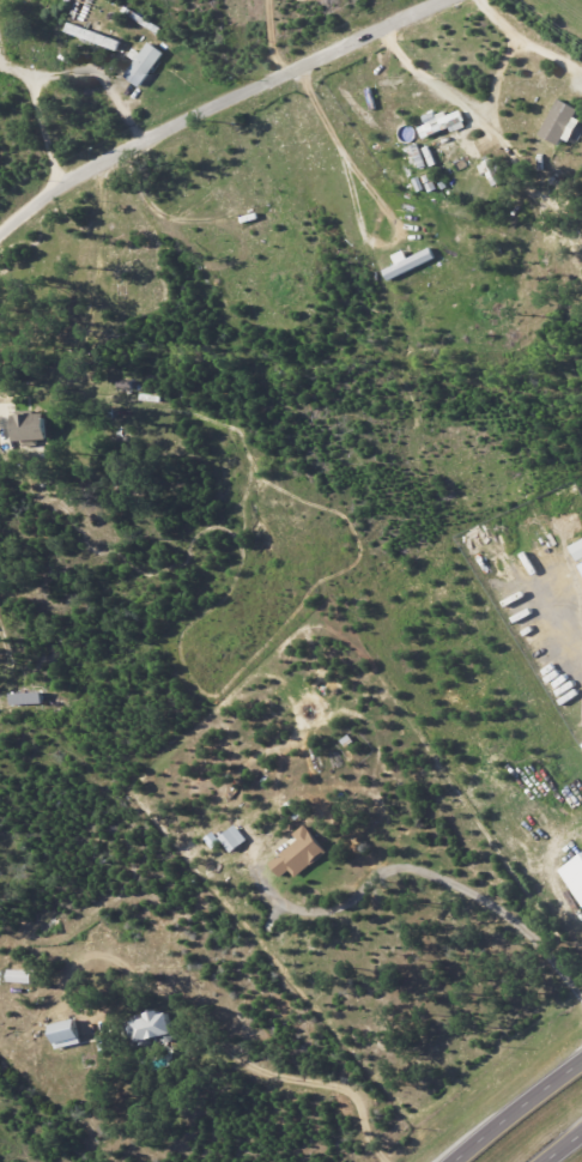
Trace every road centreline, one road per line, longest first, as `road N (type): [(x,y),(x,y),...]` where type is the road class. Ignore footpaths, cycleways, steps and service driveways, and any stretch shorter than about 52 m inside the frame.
road 1 (residential): [(0,237),(119,149),(442,0)]
road 2 (trunk): [(581,1062),(457,1161)]

